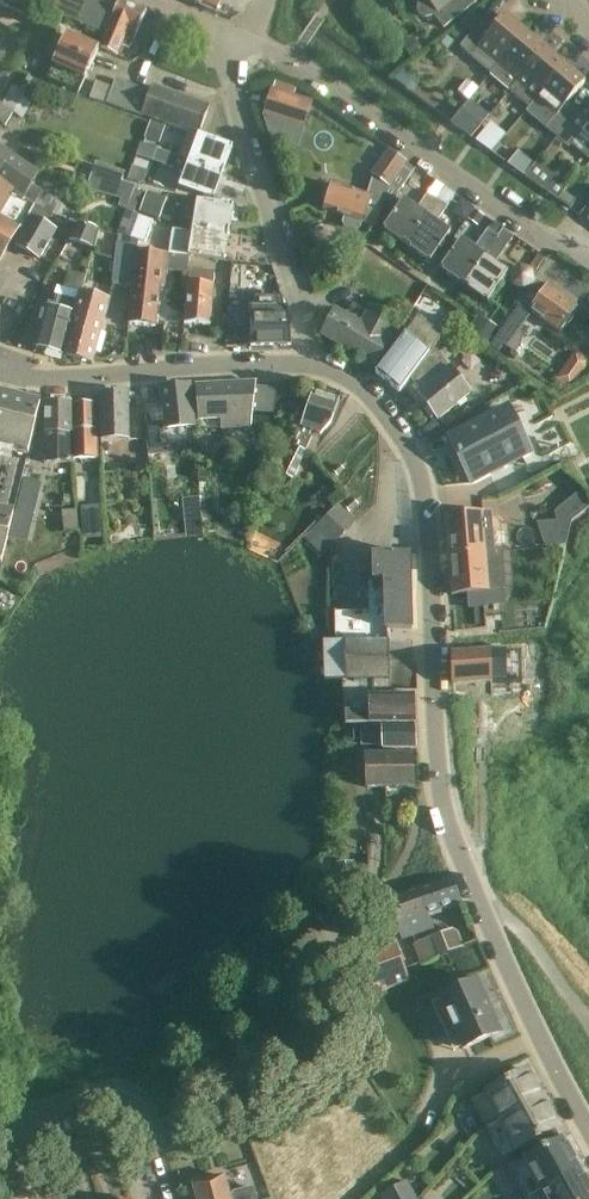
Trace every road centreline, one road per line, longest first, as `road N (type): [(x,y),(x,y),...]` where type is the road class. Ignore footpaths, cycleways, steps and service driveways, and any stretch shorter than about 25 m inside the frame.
road 1 (residential): [(588,1130),(467,886),(450,832),(437,773),(422,498),(391,428),(367,398),(305,364)]
road 2 (residential): [(588,265),(295,64),(221,34)]
road 3 (residential): [(305,364),(303,325),(221,34)]
road 4 (residential): [(305,364),(99,380),(0,364)]
road 5 (residential): [(0,1133),(117,1103),(142,1125)]

